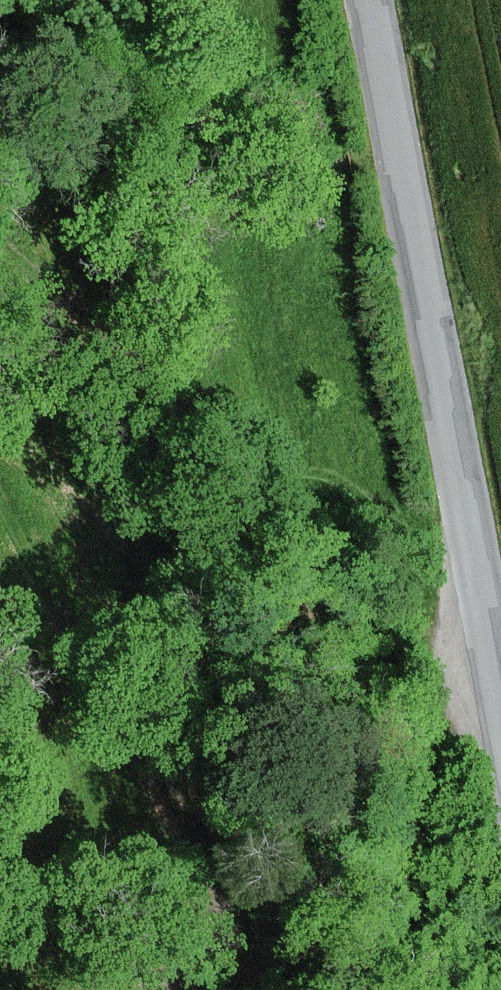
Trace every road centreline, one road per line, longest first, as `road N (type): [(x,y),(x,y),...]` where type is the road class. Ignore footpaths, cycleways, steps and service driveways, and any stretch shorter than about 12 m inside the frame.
road 1 (track): [(396,164),(269,182),(239,223),(298,494),(288,510),(271,503),(148,366),(0,244)]
road 2 (track): [(0,488),(215,887),(226,942),(207,974),(158,984),(0,896)]
road 3 (tertiary): [(500,739),(367,0)]

